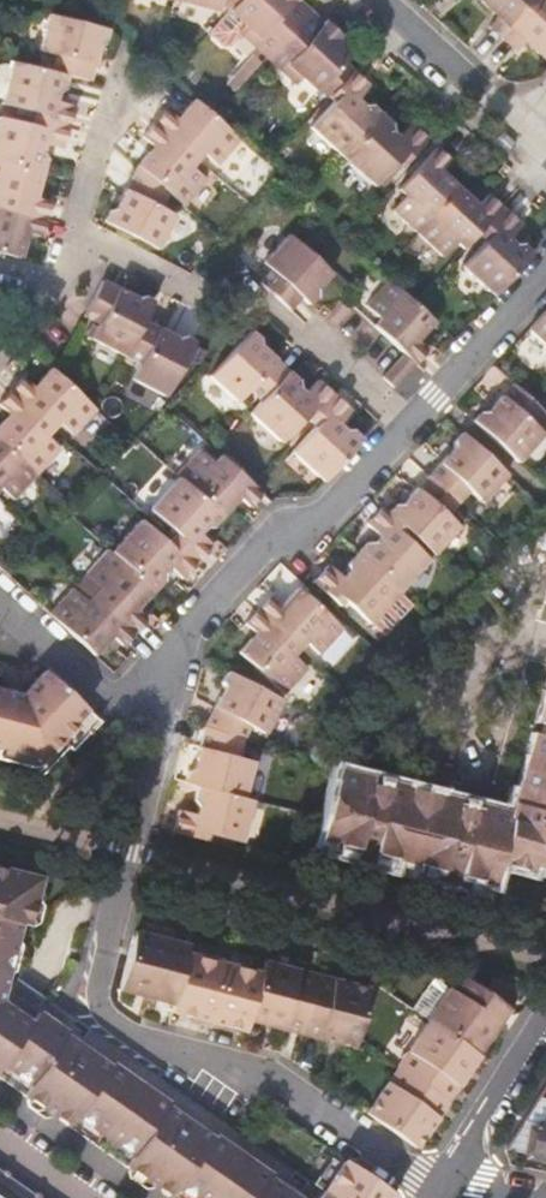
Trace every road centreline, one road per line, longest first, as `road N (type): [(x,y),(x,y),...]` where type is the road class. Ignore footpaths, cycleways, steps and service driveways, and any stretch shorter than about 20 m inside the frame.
road 1 (residential): [(131,852),(97,983),(105,1016),(131,1034),(267,1076),(417,1172),(444,1178)]
road 2 (residential): [(67,234),(210,304),(239,291),(402,428)]
road 3 (residential): [(146,709),(172,652),(273,535),(300,533),(402,428)]
road 4 (residential): [(402,428),(545,274)]
road 5 (residential): [(67,234),(127,50)]
road 6 (residential): [(444,1178),(545,1014)]
road 7 (residential): [(372,0),(509,127)]
road 8 (residential): [(0,608),(114,708),(146,709)]
road 9 (residential): [(131,852),(157,745),(146,709)]

